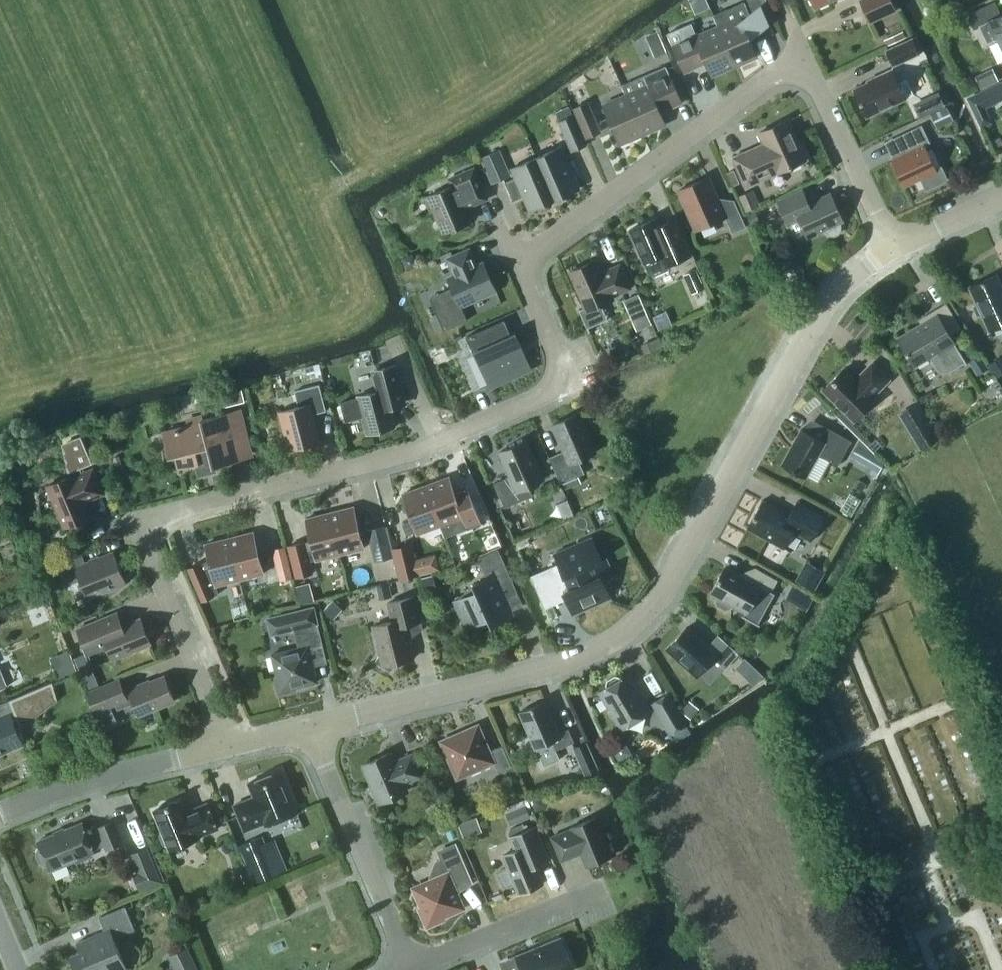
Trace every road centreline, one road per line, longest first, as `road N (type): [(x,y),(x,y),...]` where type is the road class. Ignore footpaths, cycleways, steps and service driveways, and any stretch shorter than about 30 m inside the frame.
road 1 (residential): [(229,745),(144,522),(385,459),(551,392),(558,355),(517,262)]
road 2 (unclassified): [(891,245),(814,320),(663,593),(618,636),(565,664),(309,728)]
road 3 (residential): [(517,262),(771,76),(807,64)]
road 4 (residential): [(410,967),(309,728)]
road 5 (unclassified): [(229,745),(80,783),(0,814)]
road 6 (residential): [(410,967),(602,888)]
road 7 (residential): [(807,64),(891,245)]
road 8 (unclassified): [(1001,198),(891,245)]

